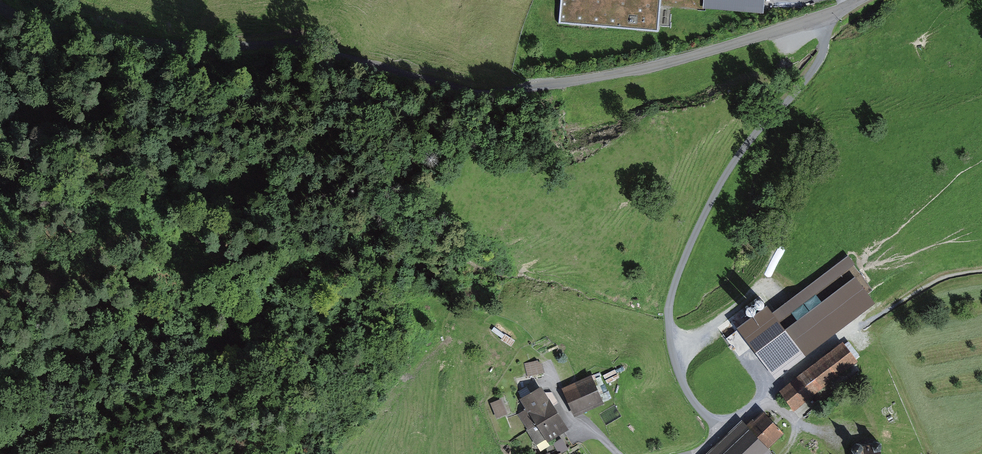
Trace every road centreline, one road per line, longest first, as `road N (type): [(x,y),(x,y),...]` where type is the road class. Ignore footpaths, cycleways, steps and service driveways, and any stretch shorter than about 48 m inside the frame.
road 1 (unclassified): [(0,5),(59,29),(117,39),(298,44),(491,93),(652,67),(828,17),(858,0)]
road 2 (track): [(981,271),(956,272),(841,338)]

